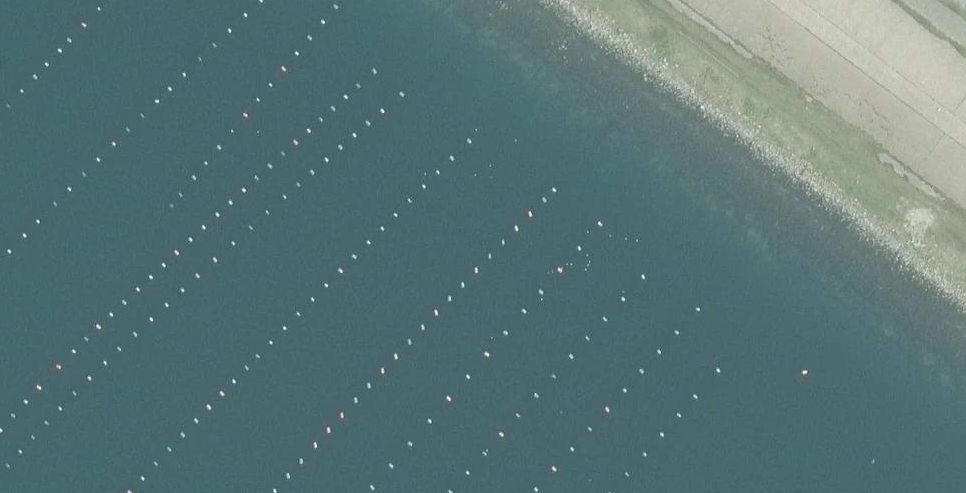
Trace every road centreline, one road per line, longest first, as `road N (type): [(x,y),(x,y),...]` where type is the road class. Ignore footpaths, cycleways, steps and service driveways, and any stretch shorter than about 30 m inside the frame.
road 1 (unclassified): [(965,264),(612,0)]

